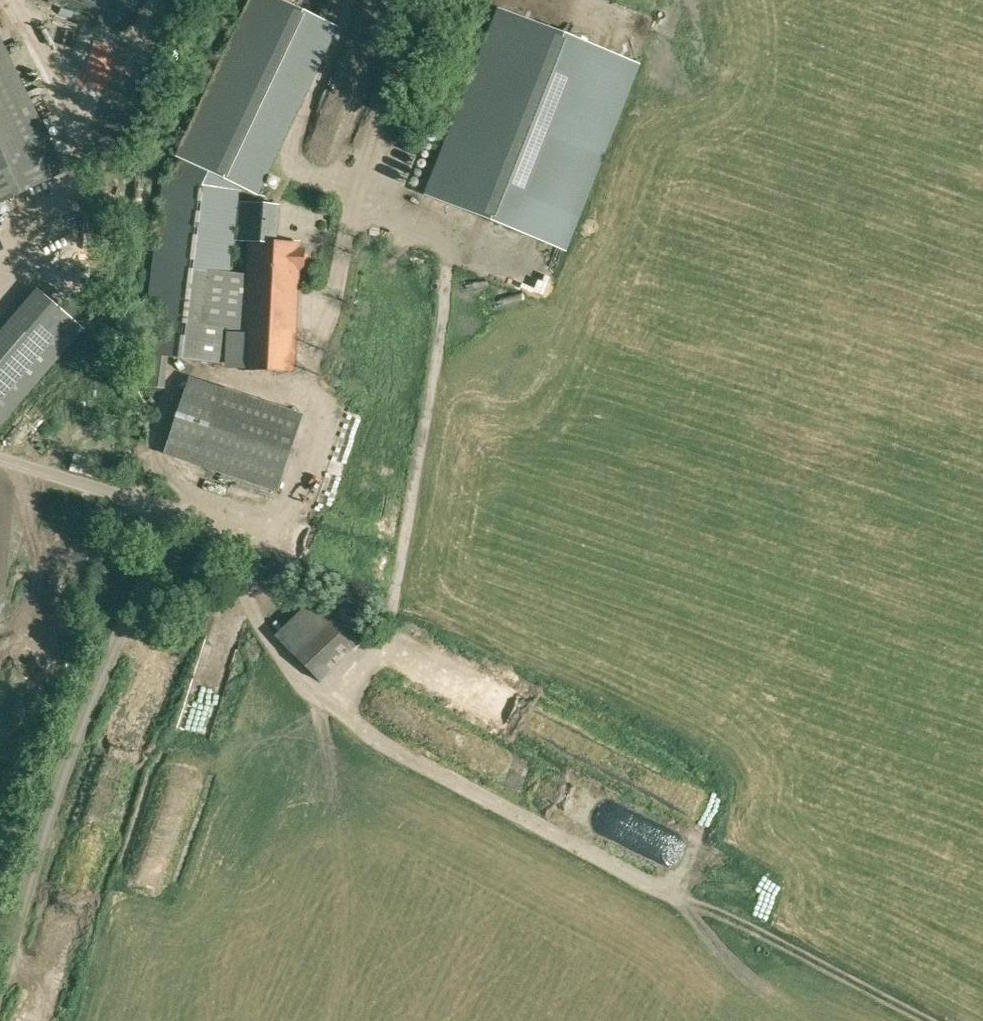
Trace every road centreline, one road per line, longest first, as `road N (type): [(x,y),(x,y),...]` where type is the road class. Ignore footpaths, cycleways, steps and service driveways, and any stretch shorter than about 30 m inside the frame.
road 1 (track): [(925,1020),(373,738),(271,650),(246,609),(215,521)]

